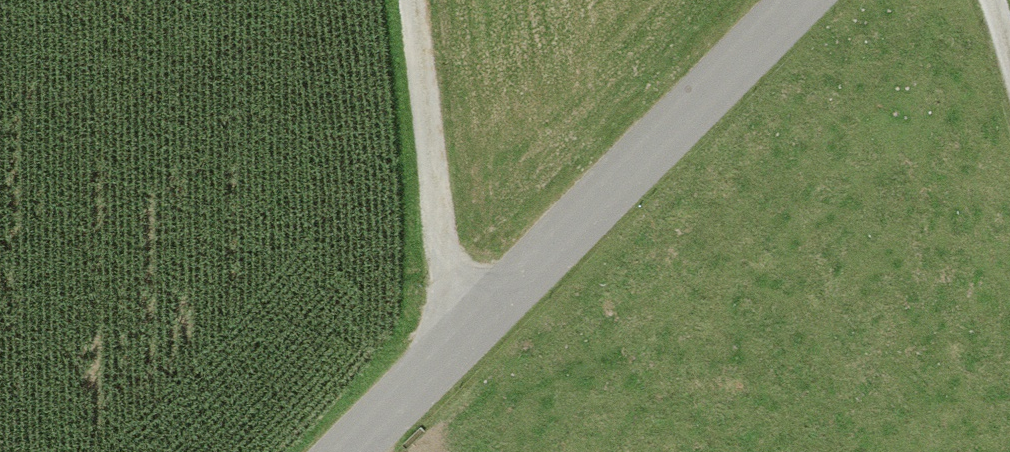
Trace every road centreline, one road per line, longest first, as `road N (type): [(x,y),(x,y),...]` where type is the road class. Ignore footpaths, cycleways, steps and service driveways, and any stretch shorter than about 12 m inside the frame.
road 1 (unclassified): [(347,451),(799,0)]
road 2 (track): [(412,0),(446,275),(484,317)]

